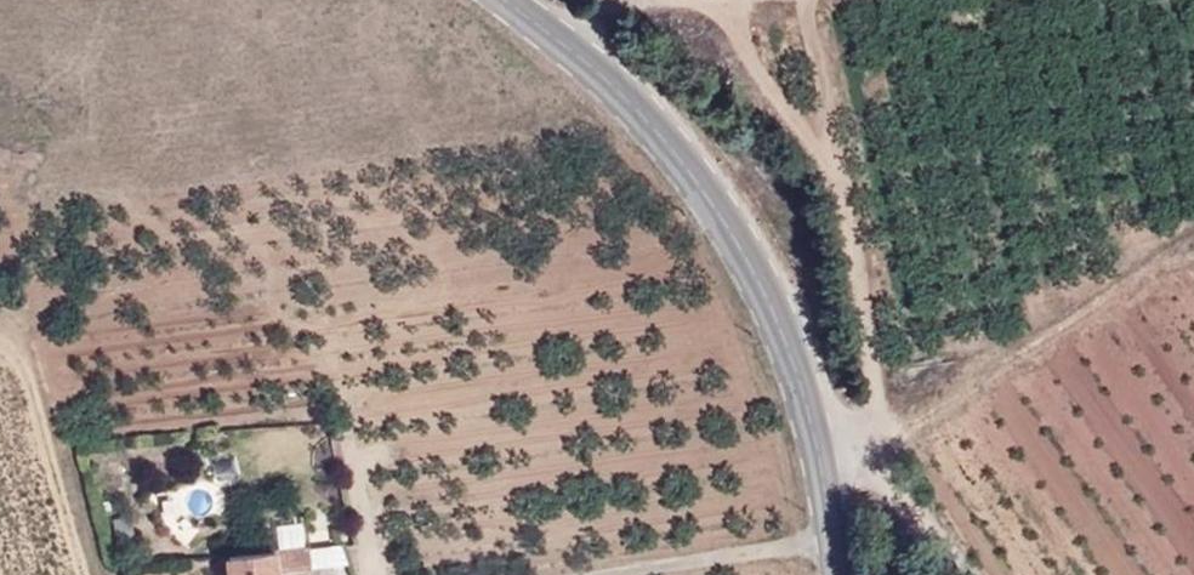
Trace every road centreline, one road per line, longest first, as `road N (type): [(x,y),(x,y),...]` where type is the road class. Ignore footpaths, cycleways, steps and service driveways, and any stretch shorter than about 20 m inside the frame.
road 1 (tertiary): [(493,0),(625,93),(775,293),(837,574)]
road 2 (track): [(696,8),(832,154),(877,464)]
road 3 (track): [(736,0),(545,37)]

